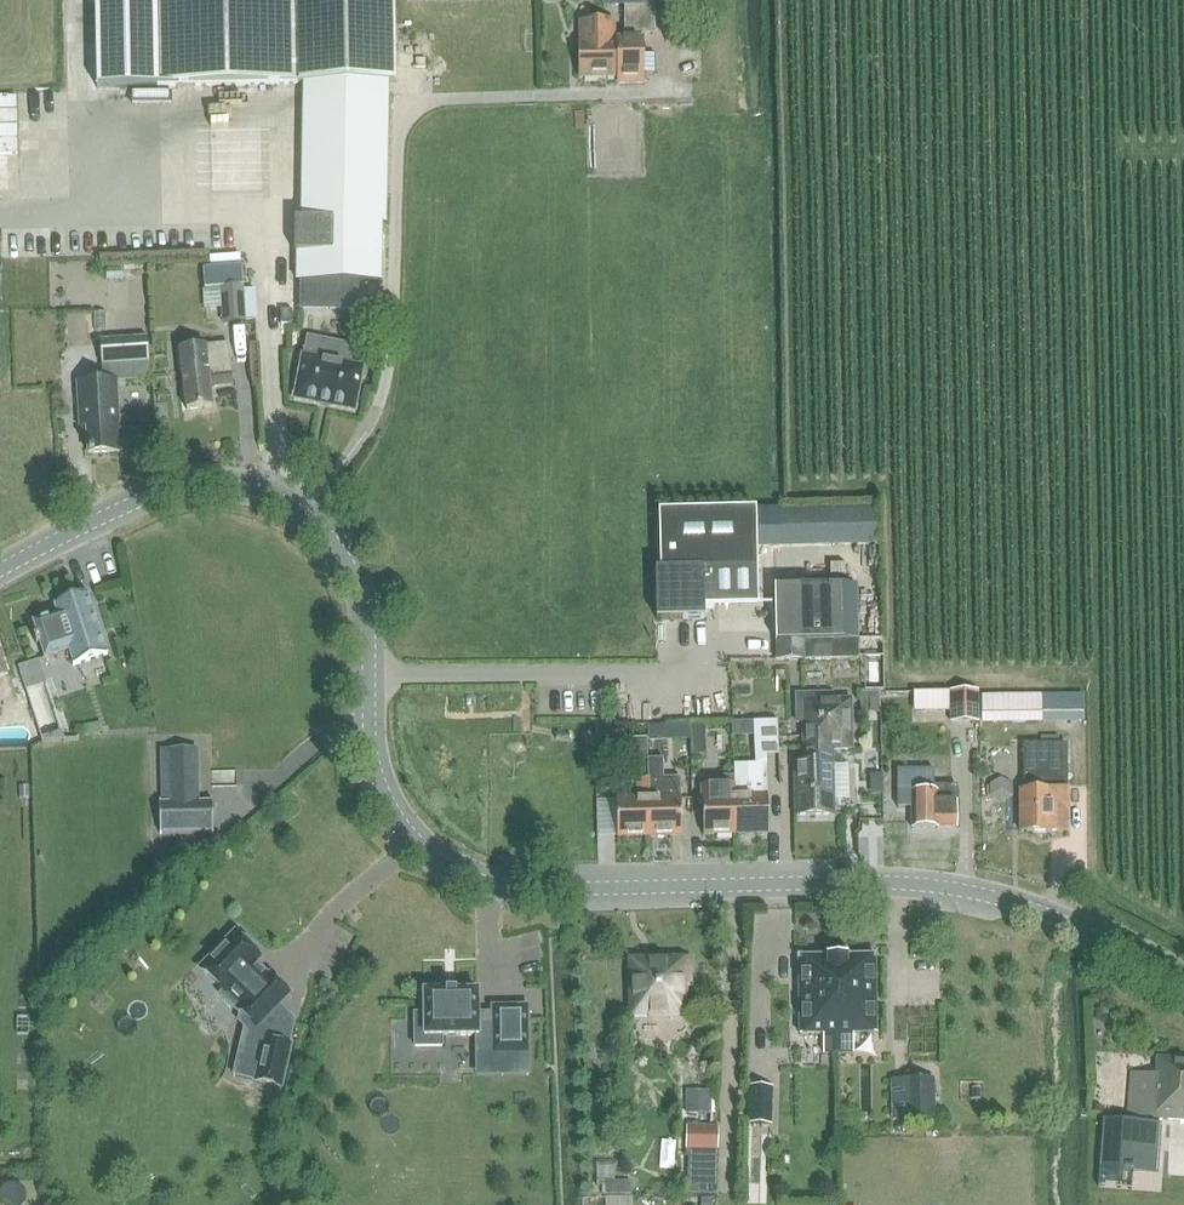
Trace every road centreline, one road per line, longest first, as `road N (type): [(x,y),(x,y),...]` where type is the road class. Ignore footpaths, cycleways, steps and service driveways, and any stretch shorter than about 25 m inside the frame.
road 1 (tertiary): [(0,571),(177,485),(225,482),(270,493),(320,522),(351,568),(369,628),(379,782),(409,833),(457,872),(527,889),(954,888),(1054,918),(1183,984)]

